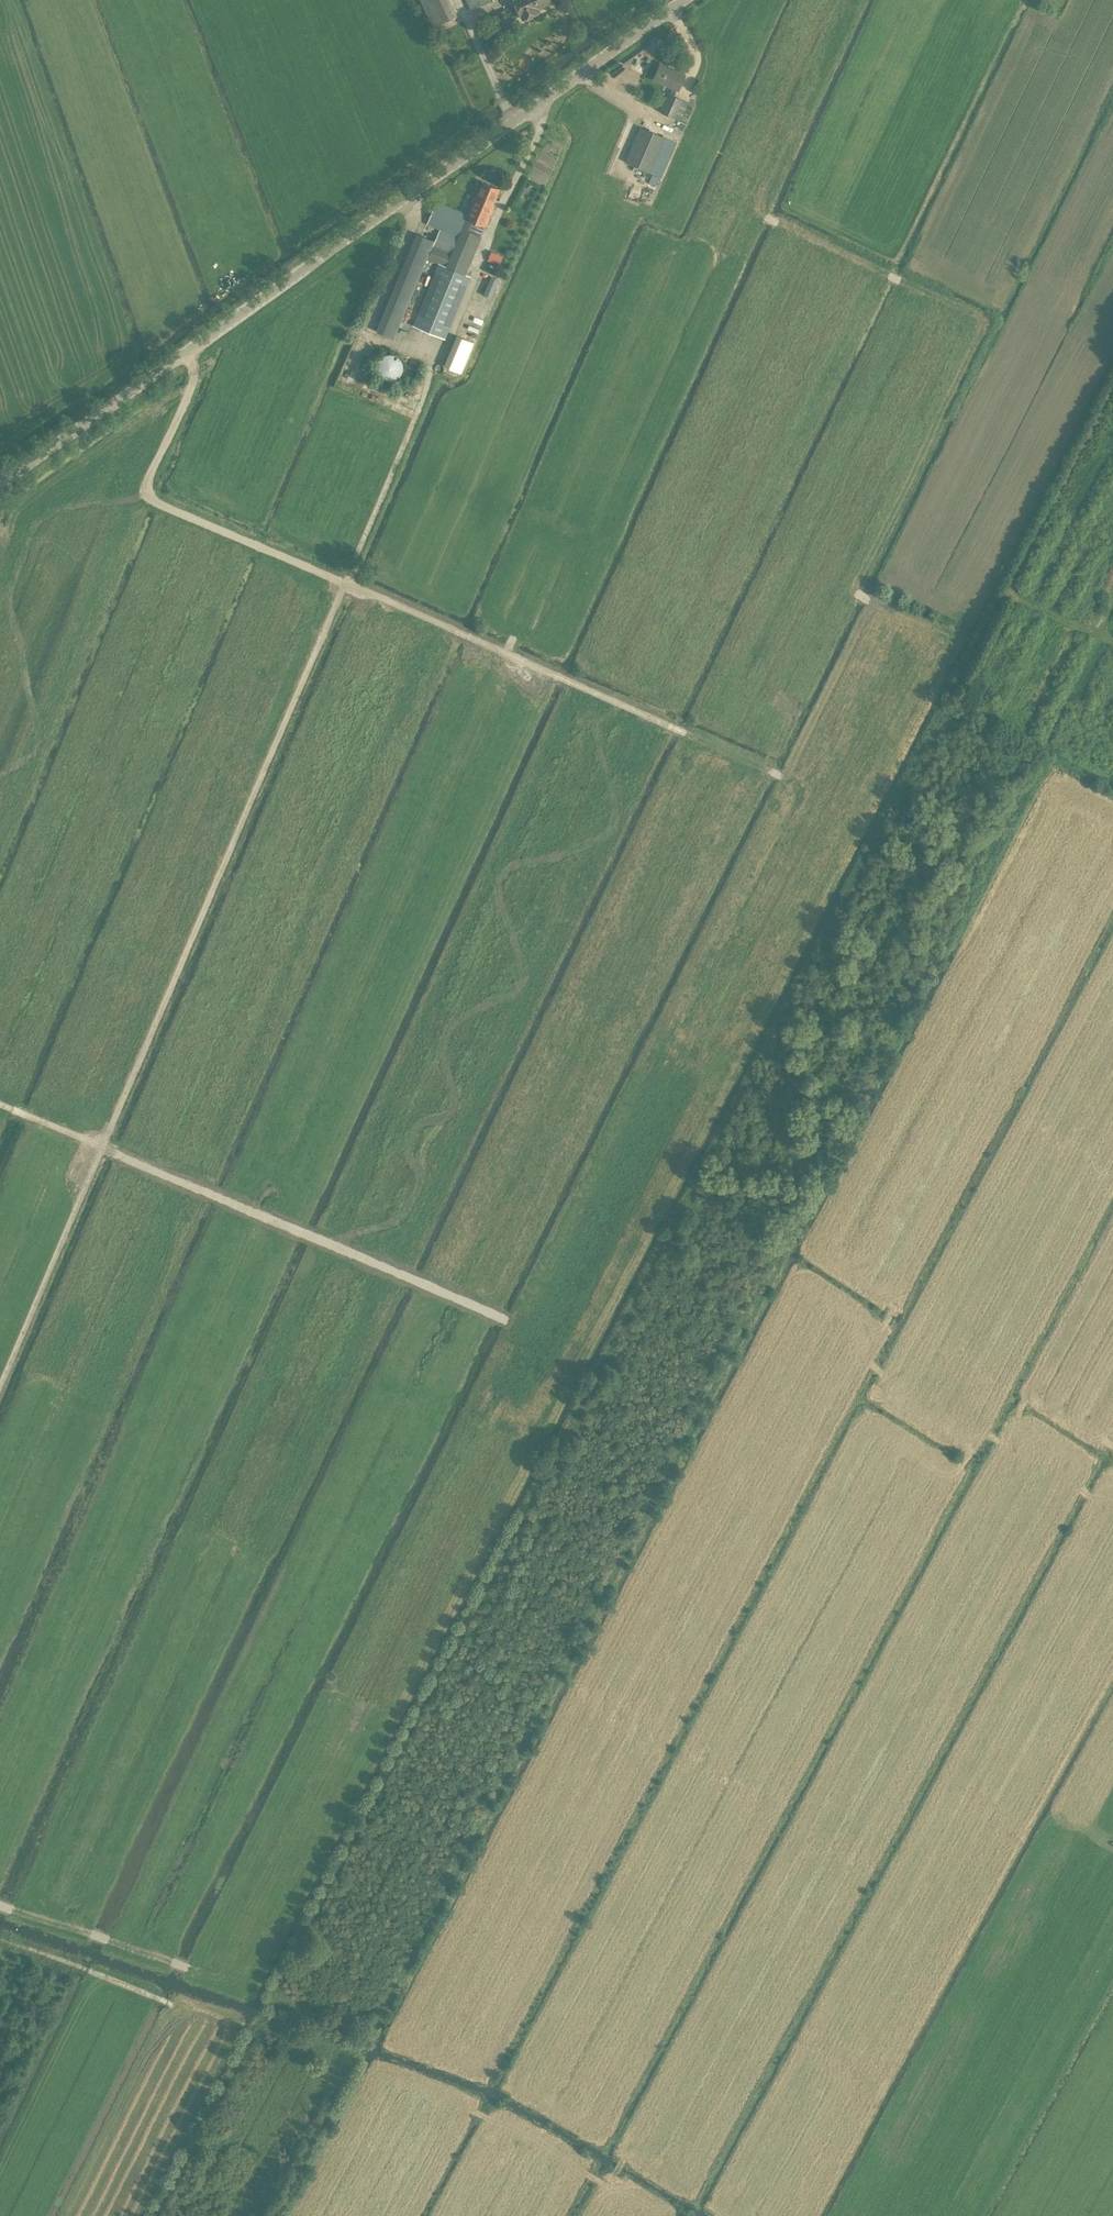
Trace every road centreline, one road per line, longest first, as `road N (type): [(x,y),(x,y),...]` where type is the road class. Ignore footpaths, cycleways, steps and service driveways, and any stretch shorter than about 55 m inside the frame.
road 1 (track): [(542,101),(540,131),(444,353),(432,362),(0,1389)]
road 2 (tertiary): [(0,485),(684,0)]
road 3 (track): [(778,778),(343,586)]
road 4 (track): [(0,1945),(157,2003)]
road 5 (track): [(513,122),(458,0)]

